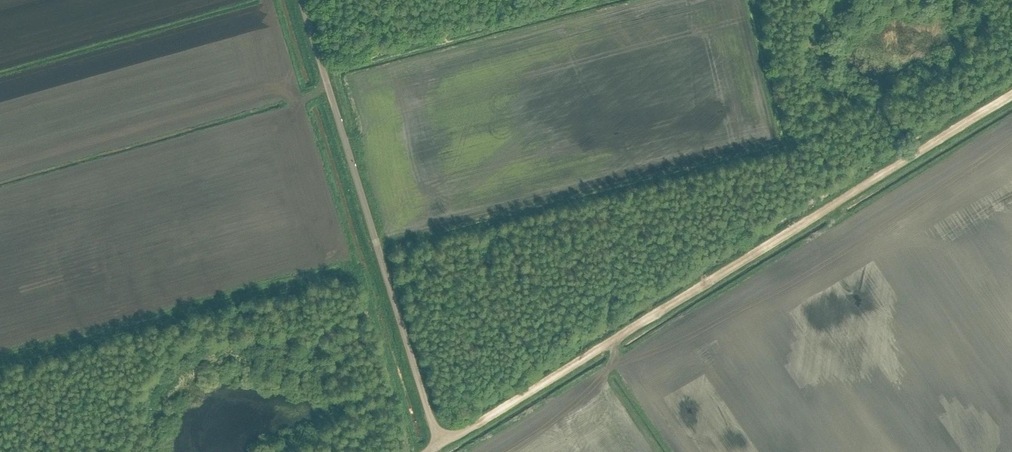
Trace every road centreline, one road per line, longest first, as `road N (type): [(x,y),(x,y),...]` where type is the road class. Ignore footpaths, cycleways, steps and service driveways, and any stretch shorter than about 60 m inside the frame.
road 1 (track): [(427,451),(1011,94)]
road 2 (unclassified): [(440,445),(302,0)]

